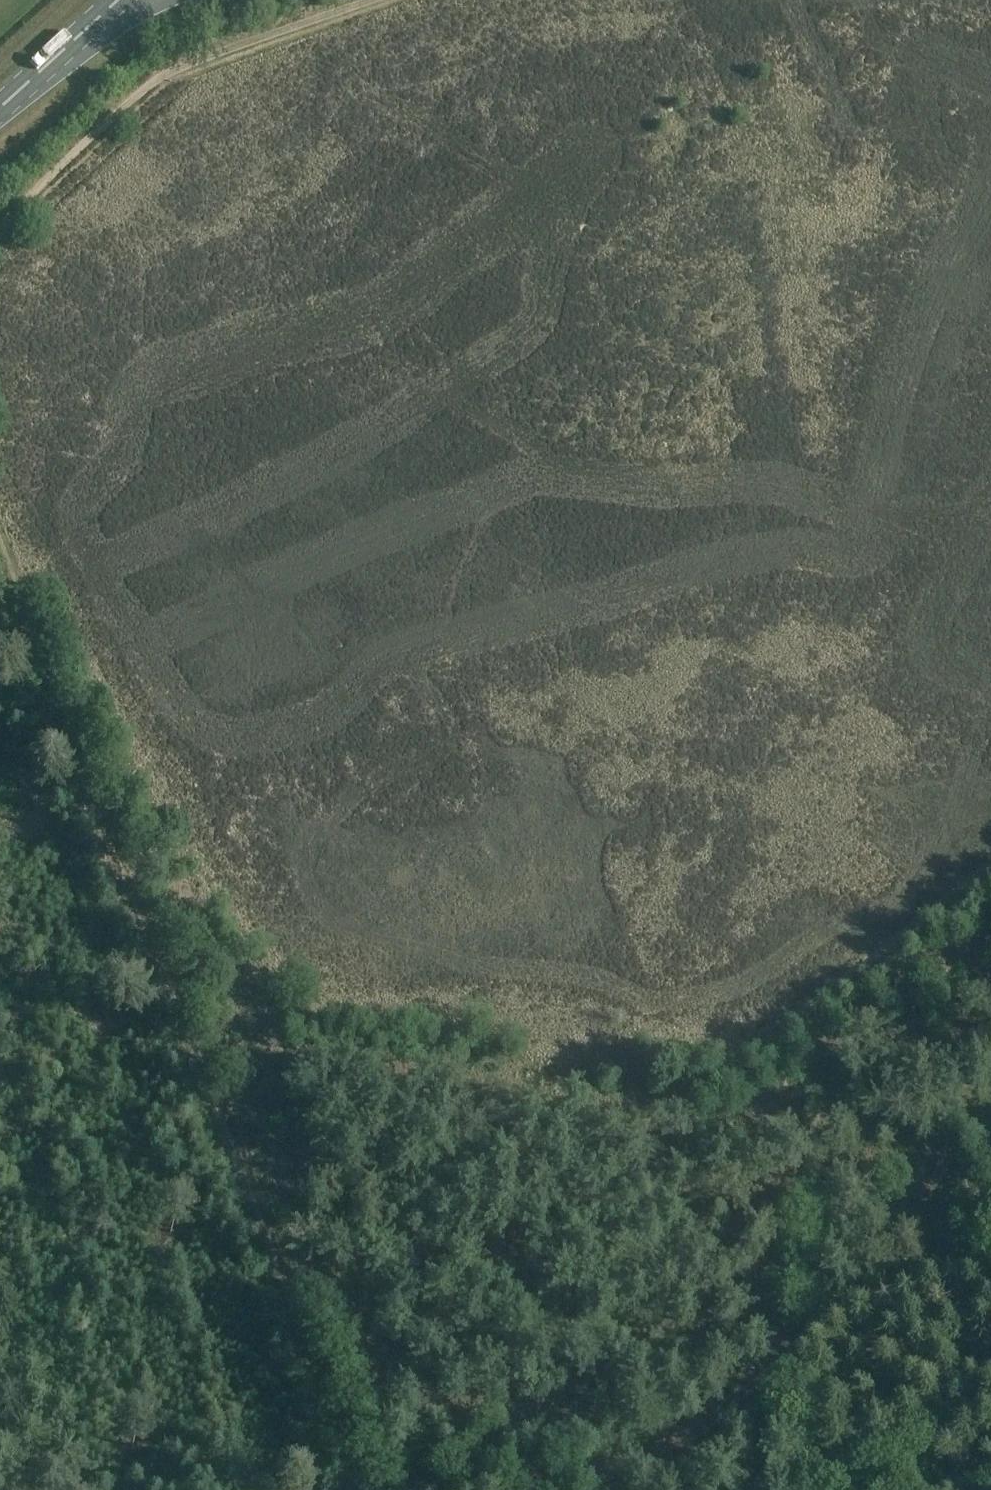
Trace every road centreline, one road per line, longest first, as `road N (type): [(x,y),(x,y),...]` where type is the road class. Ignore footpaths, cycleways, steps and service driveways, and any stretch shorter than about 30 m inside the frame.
road 1 (track): [(364,1489),(0,577)]
road 2 (track): [(447,1489),(579,1473),(673,1442),(908,1317),(990,1290)]
road 3 (track): [(0,222),(159,75),(373,0)]
road 4 (primary): [(0,110),(120,0)]

